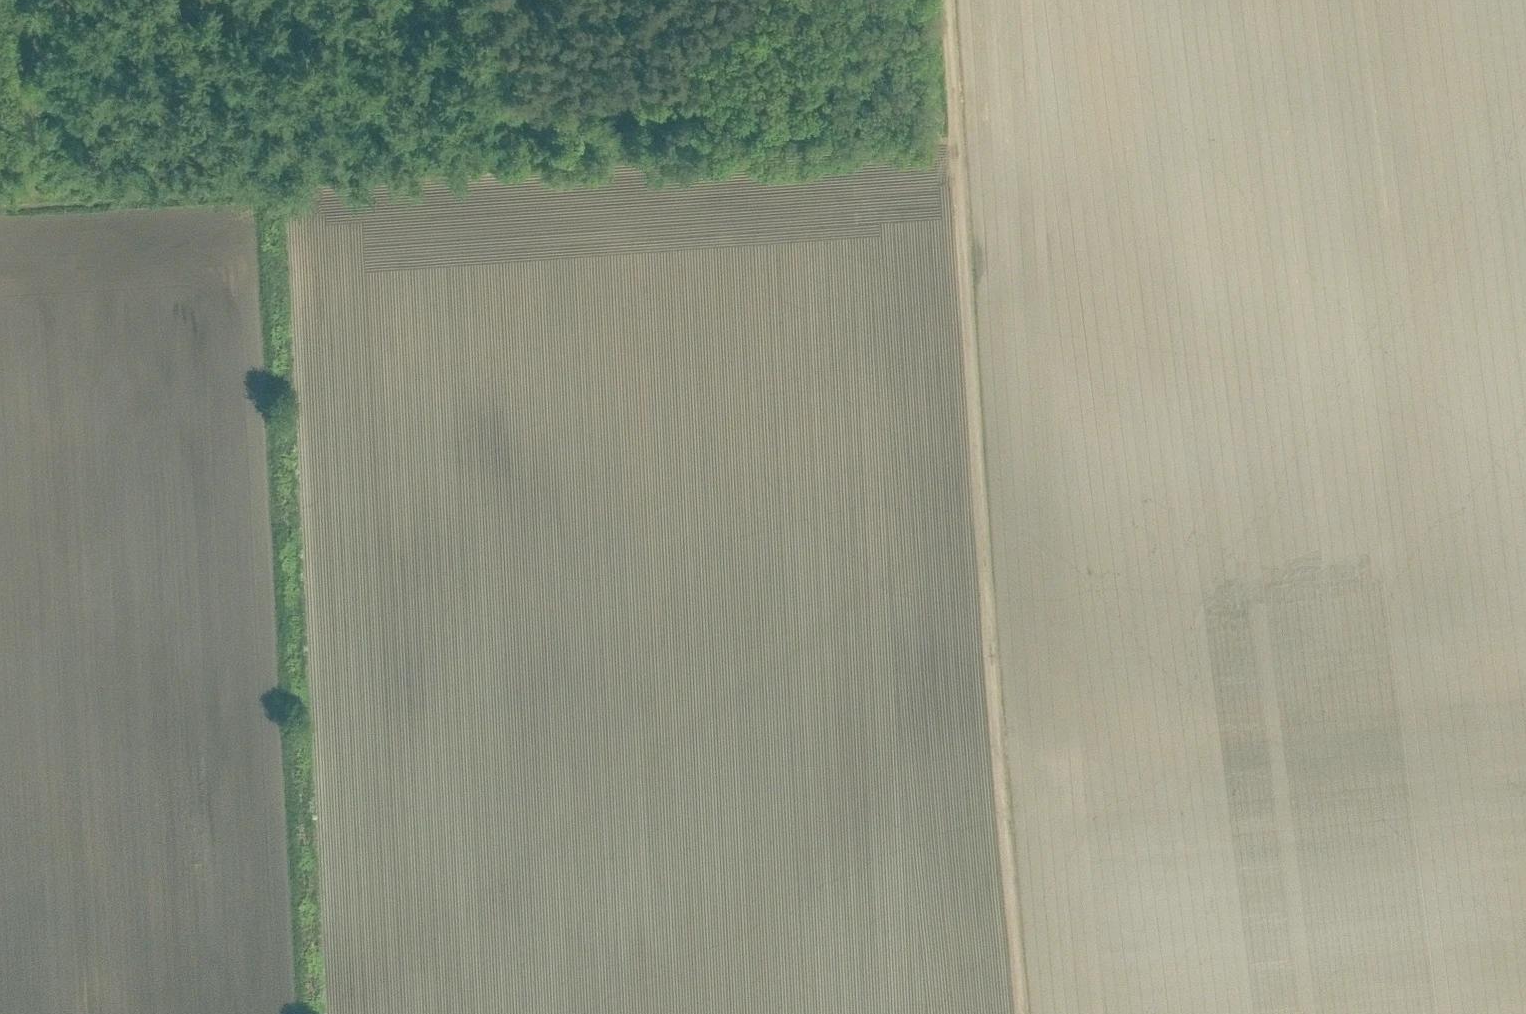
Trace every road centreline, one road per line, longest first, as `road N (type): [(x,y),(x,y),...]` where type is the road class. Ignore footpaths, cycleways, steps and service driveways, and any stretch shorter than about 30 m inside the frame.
road 1 (track): [(947,0),(1022,1013)]

